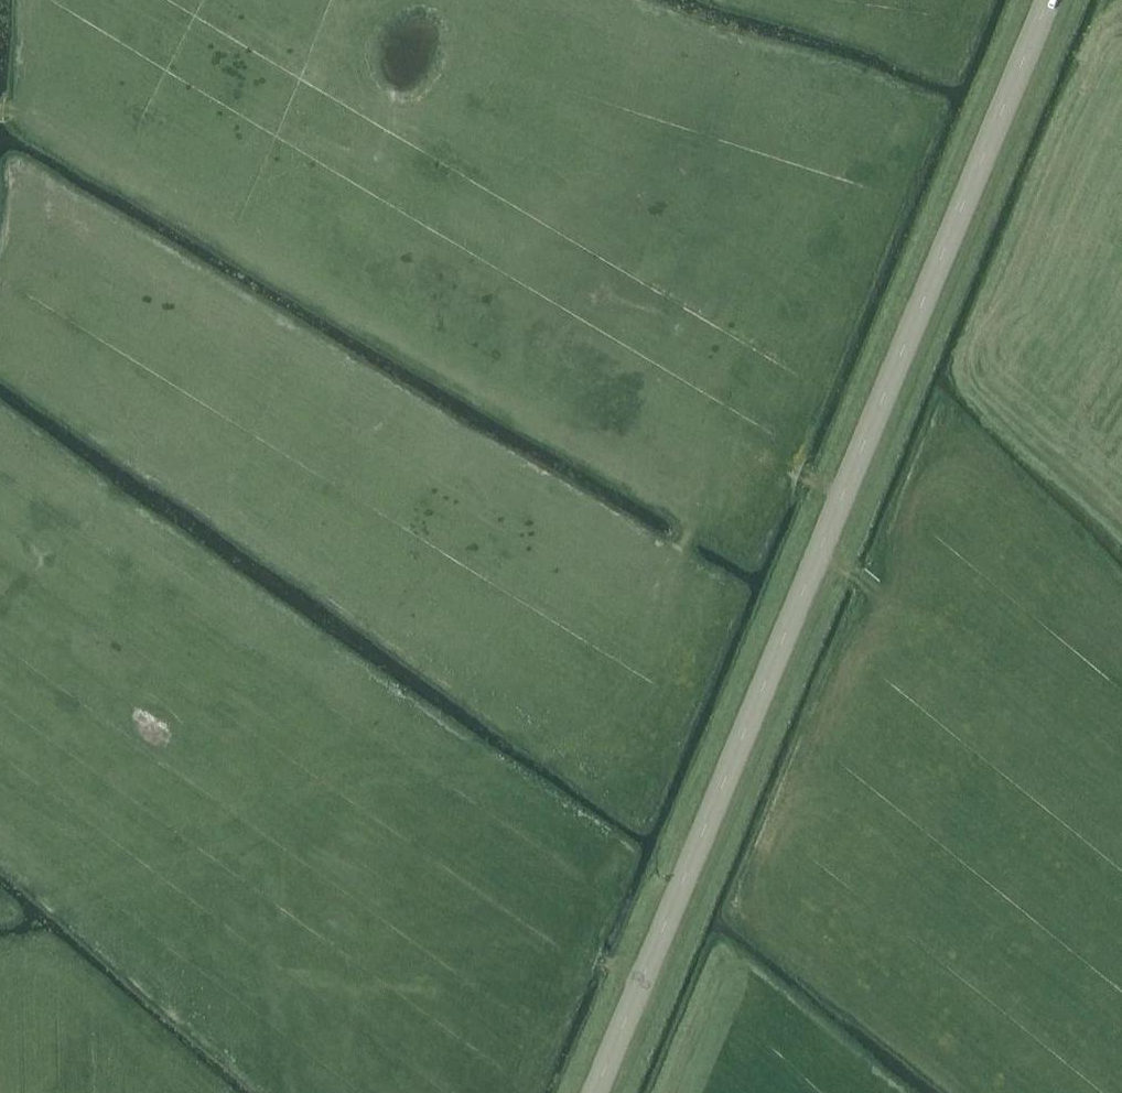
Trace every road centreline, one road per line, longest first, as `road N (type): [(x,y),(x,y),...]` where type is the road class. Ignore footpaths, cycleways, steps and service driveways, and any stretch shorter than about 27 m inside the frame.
road 1 (secondary): [(595,1092),(1048,0)]

